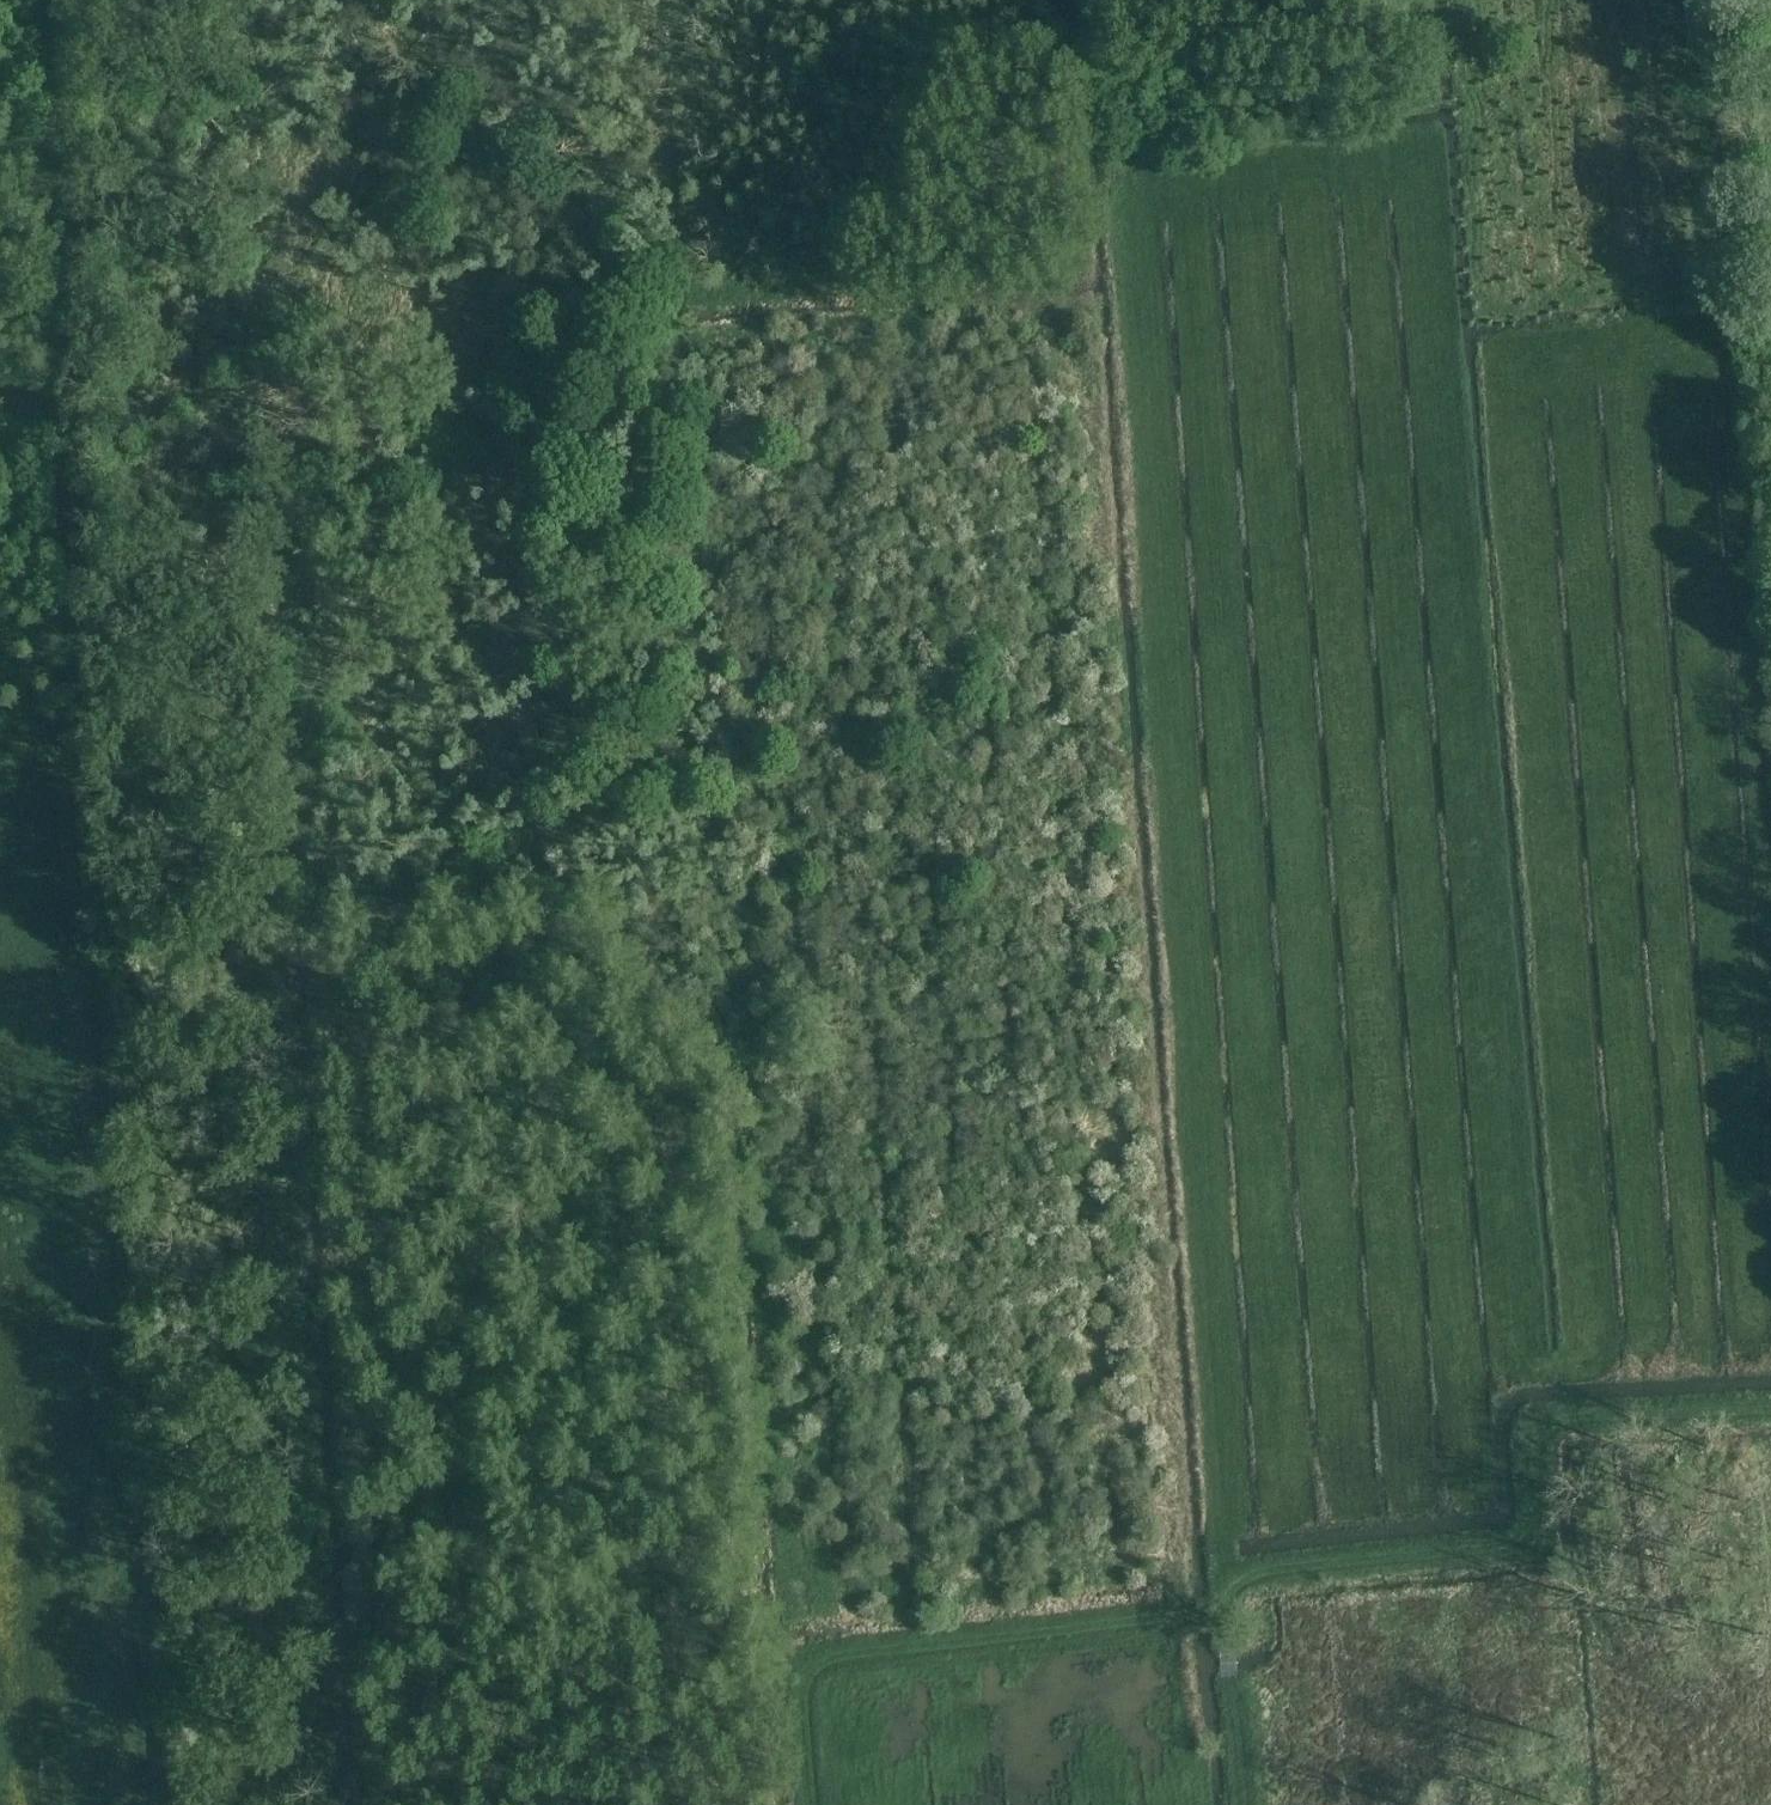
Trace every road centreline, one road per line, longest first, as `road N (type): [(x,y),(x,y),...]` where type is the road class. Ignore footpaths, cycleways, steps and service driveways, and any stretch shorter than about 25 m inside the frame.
road 1 (track): [(811,1804),(801,1680),(810,1666),(1167,1625),(1268,1570),(1521,1539),(1538,1518),(1540,1421),(1770,1408)]
road 2 (track): [(1222,1597),(1240,1804)]

